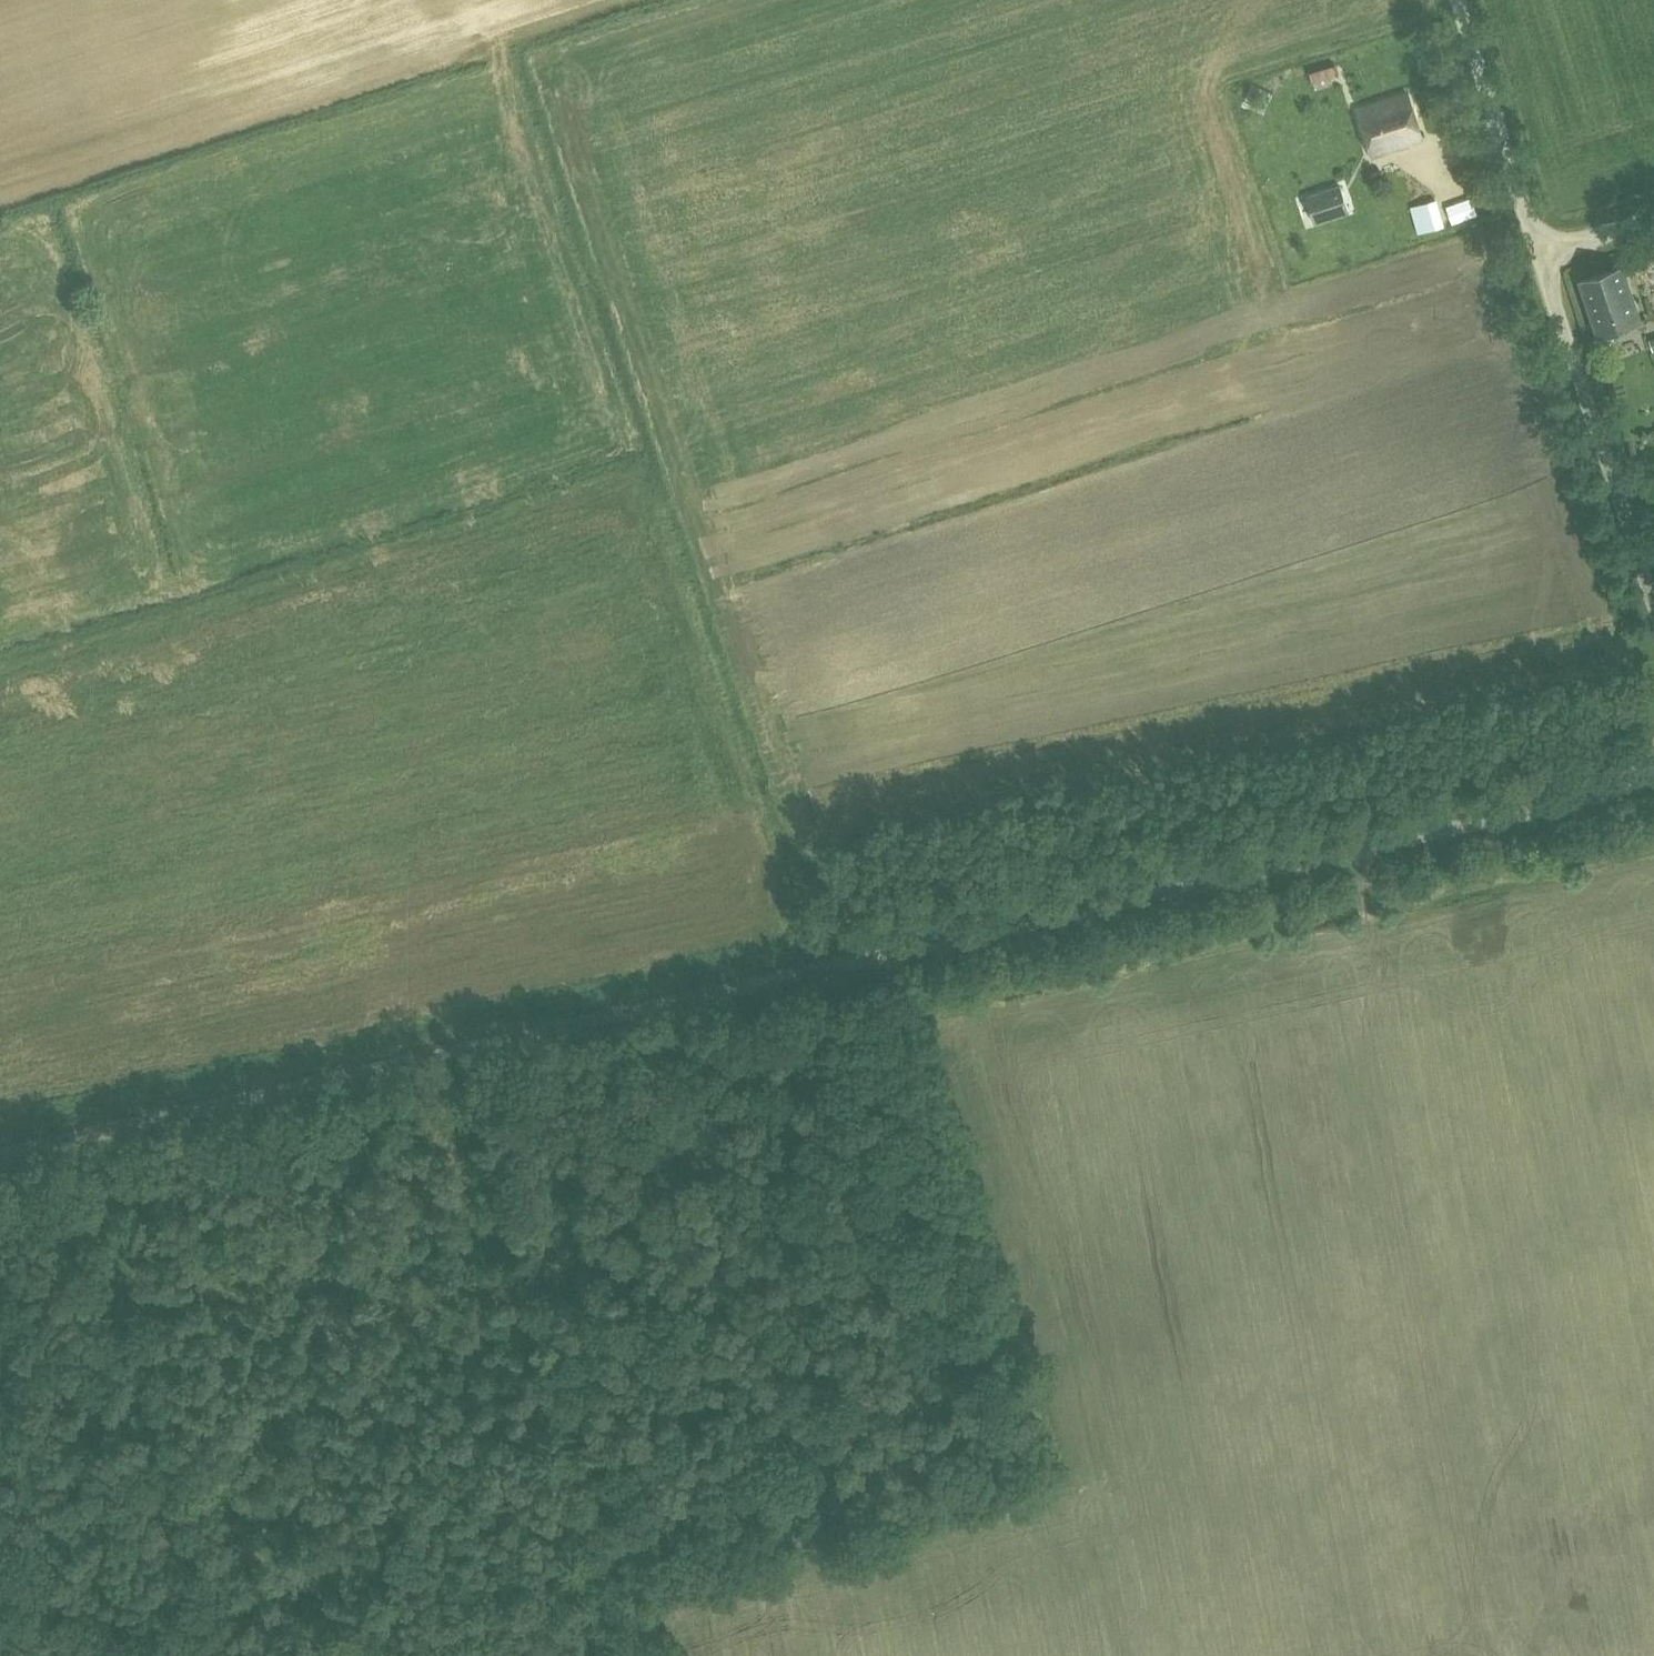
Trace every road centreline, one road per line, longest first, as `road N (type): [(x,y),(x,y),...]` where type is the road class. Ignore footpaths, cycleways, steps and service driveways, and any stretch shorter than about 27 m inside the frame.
road 1 (unclassified): [(0,1153),(1585,799),(1624,781),(1653,755)]
road 2 (unclassified): [(1653,608),(1538,253)]
road 3 (unclassified): [(1538,253),(1454,0)]
road 4 (unclassified): [(1538,253),(1653,214)]

